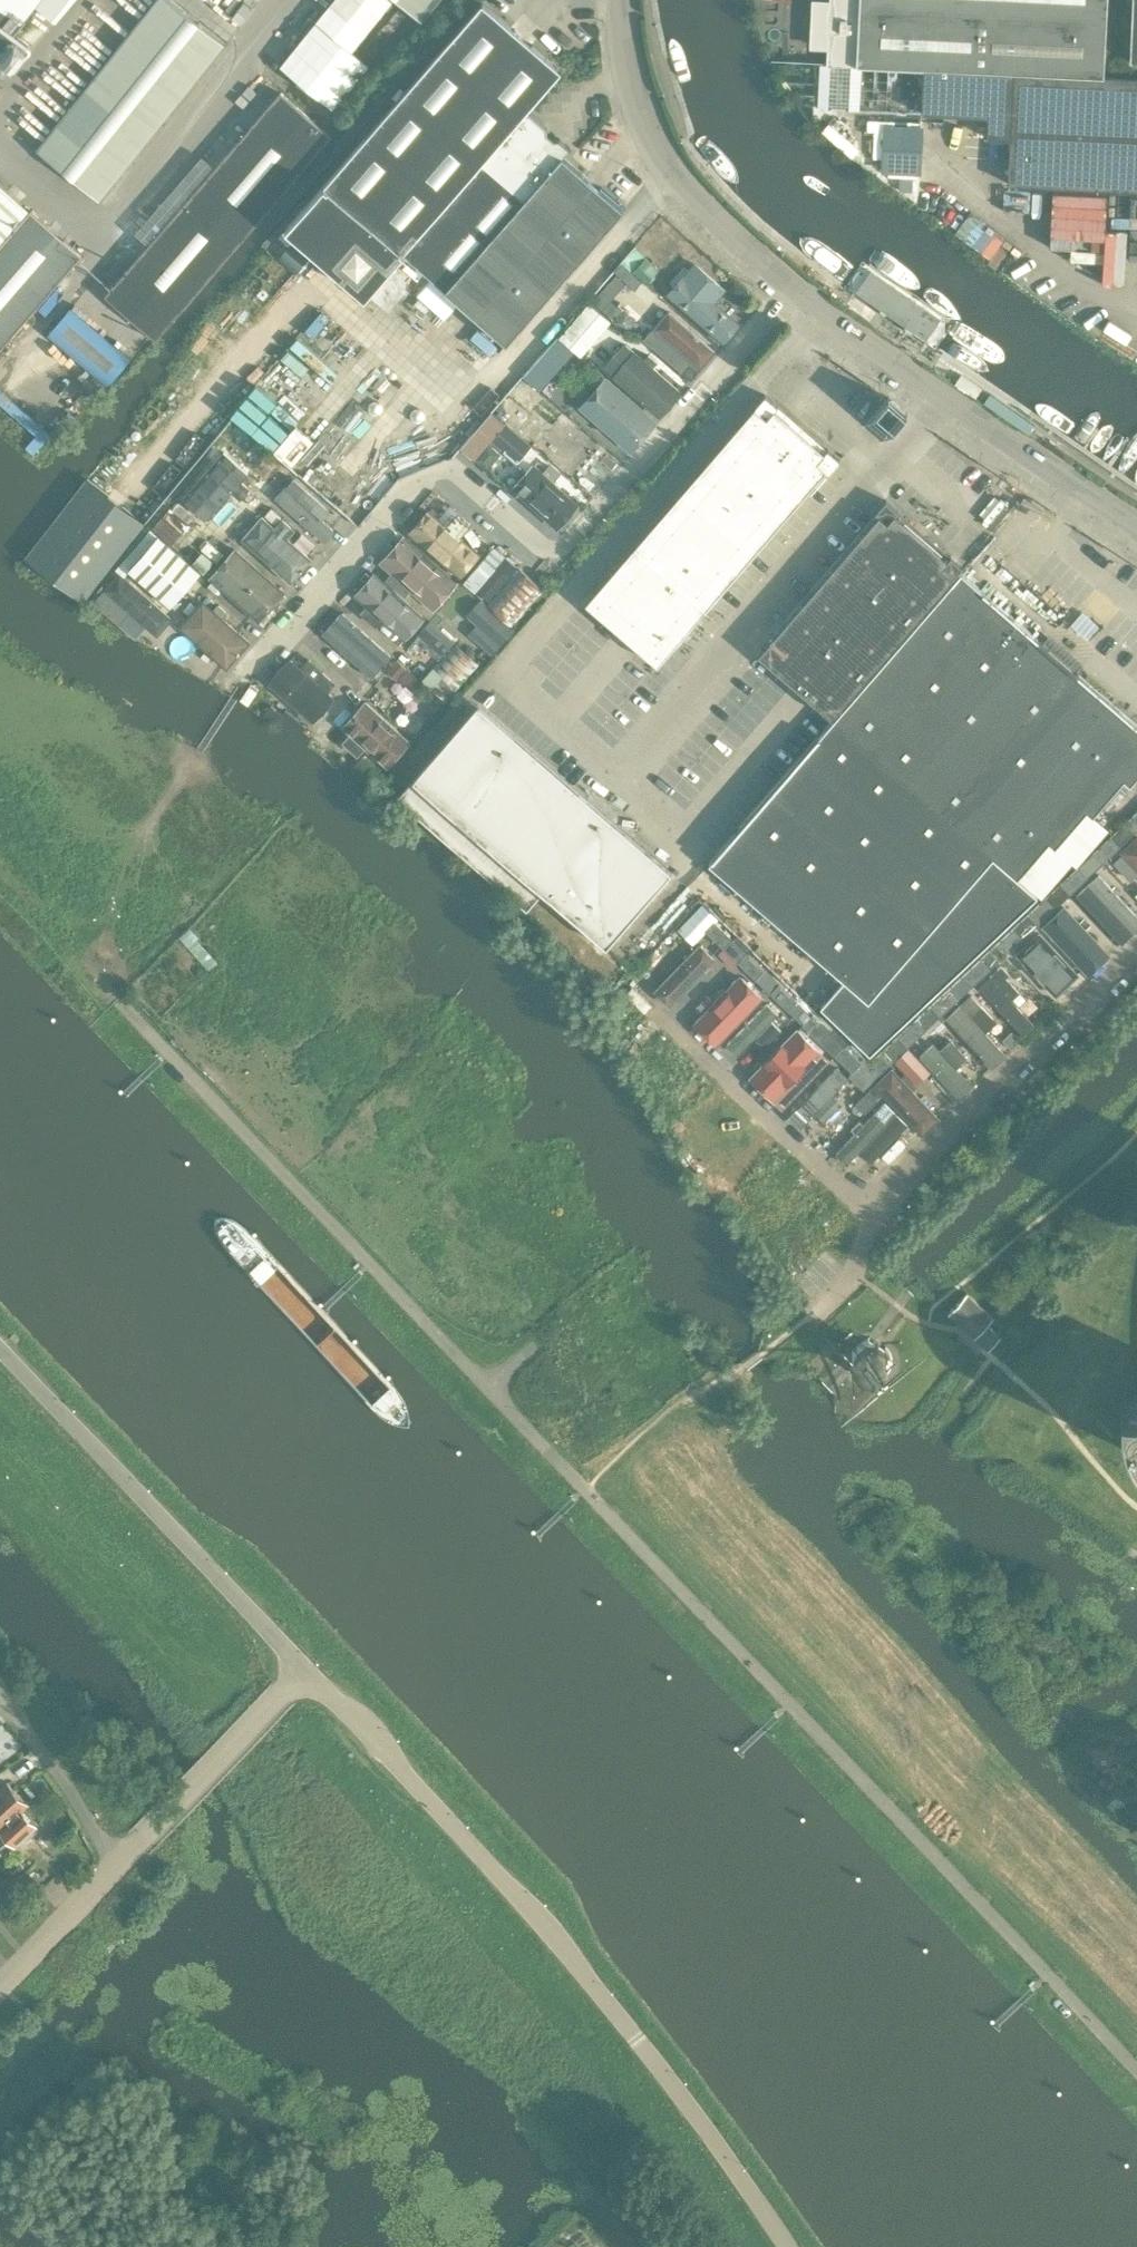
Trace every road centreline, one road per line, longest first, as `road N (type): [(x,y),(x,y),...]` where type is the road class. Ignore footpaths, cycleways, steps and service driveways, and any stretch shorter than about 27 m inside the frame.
road 1 (unclassified): [(486,1388),(1136,2071)]
road 2 (unclassified): [(267,654),(419,481),(434,474),(454,479),(534,547),(564,551),(801,287)]
road 3 (unclassified): [(790,2246),(551,1932),(307,1667)]
road 4 (unclassified): [(118,1000),(486,1388)]
road 5 (unclassified): [(0,1991),(307,1667)]
road 6 (unclassified): [(307,1667),(0,1347)]
road 7 (unclassified): [(801,287),(1136,523)]
road 8 (unclassified): [(625,0),(638,93),(666,154),(697,195),(801,287)]
road 9 (unclassified): [(884,1192),(1136,954)]
road 10 (unclassified): [(670,1015),(860,1196),(884,1192)]
road 11 (track): [(117,1867),(0,1698)]
road 12 (unclassified): [(884,1192),(850,1279),(811,1318)]

